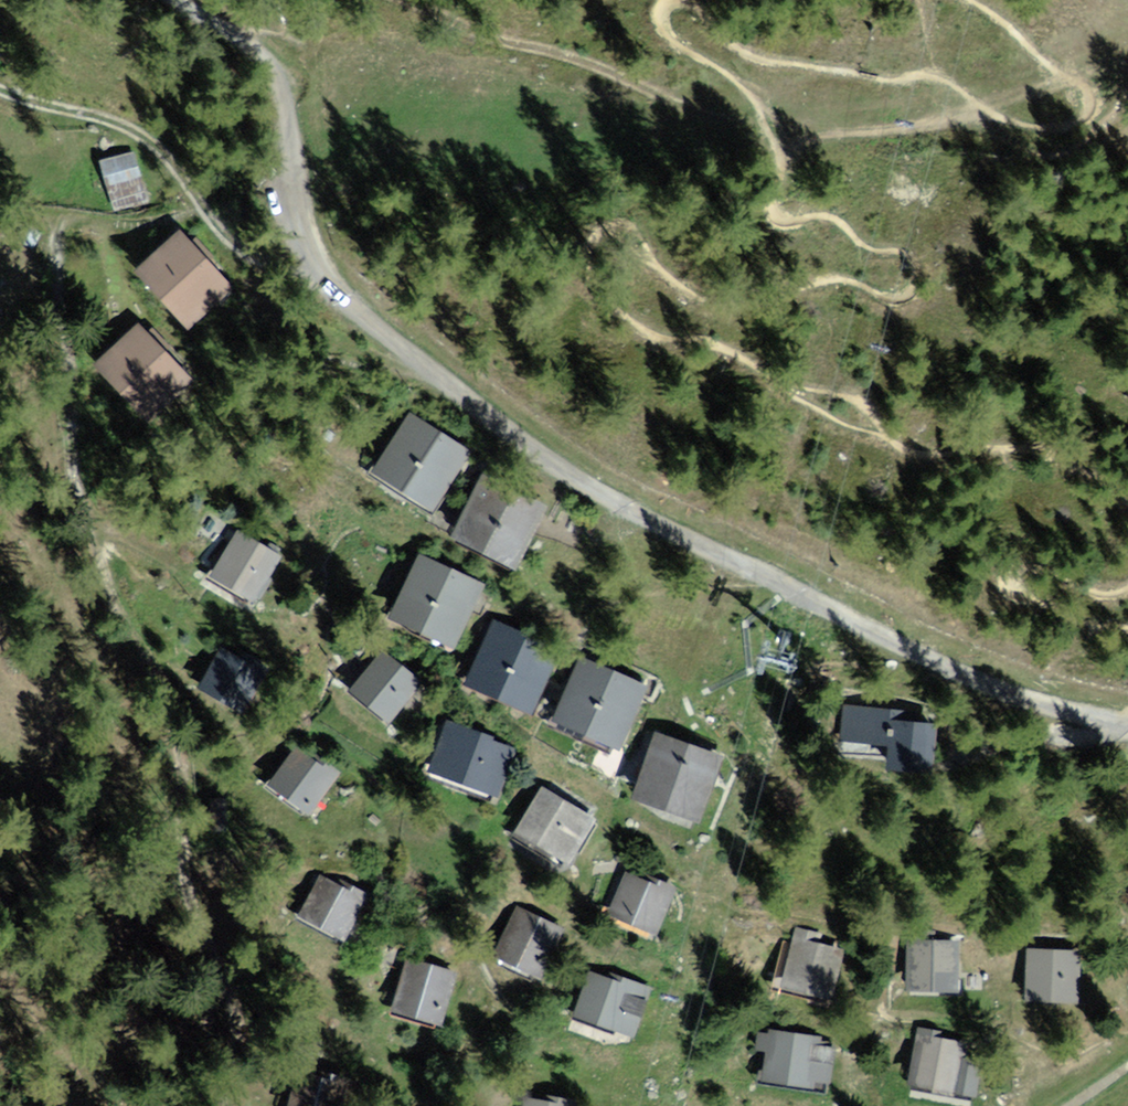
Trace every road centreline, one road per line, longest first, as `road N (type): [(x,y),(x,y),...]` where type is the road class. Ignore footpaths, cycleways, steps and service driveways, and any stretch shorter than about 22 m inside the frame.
road 1 (track): [(53,209),(72,469),(117,609),(159,671),(175,728),(167,846),(174,905),(282,1105)]
road 2 (track): [(314,250),(449,373),(658,518),(767,575),(1047,691),(1127,706)]
road 3 (track): [(962,120),(777,137),(390,0)]
road 4 (track): [(181,0),(254,46),(278,80),(314,250)]
road 5 (track): [(202,200),(109,116),(84,103),(60,105)]
road 6 (track): [(314,250),(271,255),(245,247),(217,230),(202,200)]

